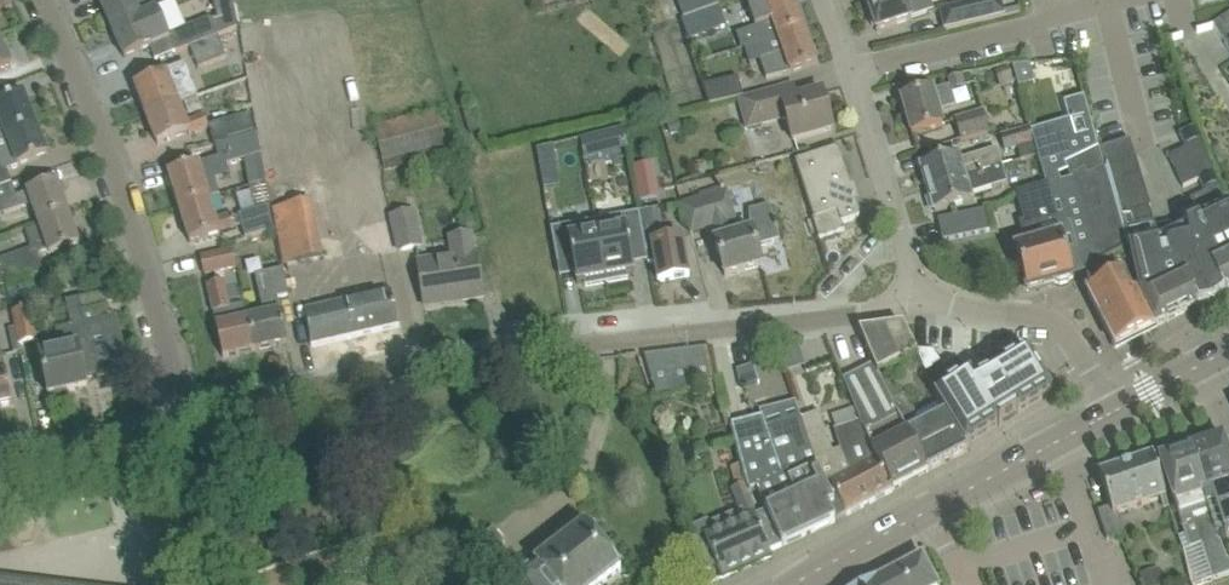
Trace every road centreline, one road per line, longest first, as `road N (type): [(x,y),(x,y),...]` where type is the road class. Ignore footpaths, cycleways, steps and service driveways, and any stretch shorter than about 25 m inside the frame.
road 1 (residential): [(187,424),(584,342),(835,318),(914,296)]
road 2 (residential): [(187,424),(122,196),(43,0)]
road 3 (primary): [(794,584),(1100,417)]
road 4 (residential): [(914,296),(824,0)]
road 5 (unclassified): [(1100,417),(1095,380),(1054,320),(941,308),(914,296)]
road 6 (residential): [(0,471),(187,424)]
road 7 (primary): [(1100,417),(1207,361)]

